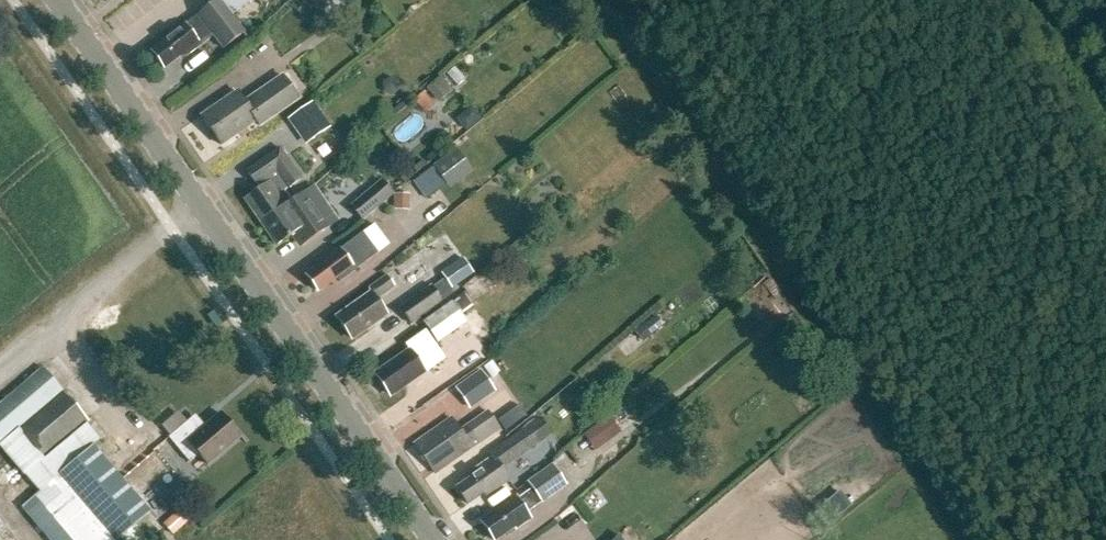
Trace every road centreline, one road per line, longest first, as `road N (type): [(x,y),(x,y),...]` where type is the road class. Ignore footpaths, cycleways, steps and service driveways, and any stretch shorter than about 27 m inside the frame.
road 1 (tertiary): [(435,539),(60,0)]

